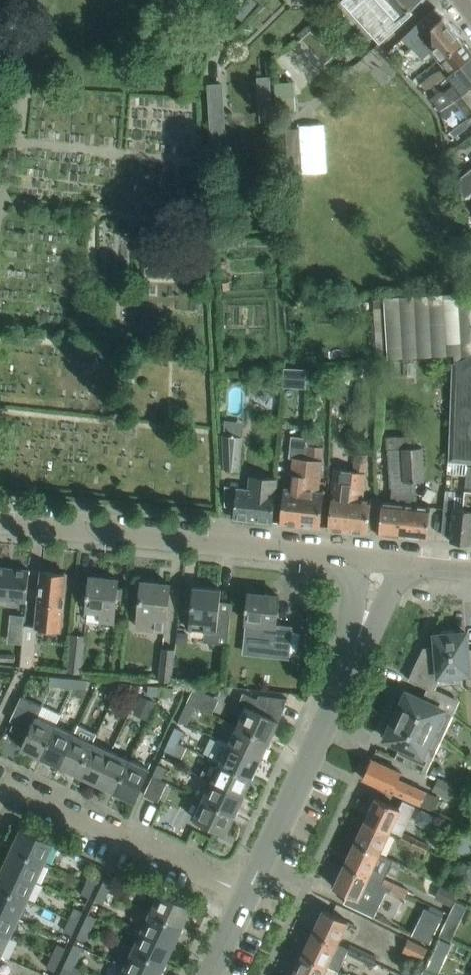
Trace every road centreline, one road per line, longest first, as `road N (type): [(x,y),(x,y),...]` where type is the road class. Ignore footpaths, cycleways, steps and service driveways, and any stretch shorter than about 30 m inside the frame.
road 1 (tertiary): [(0,519),(384,561)]
road 2 (residential): [(248,894),(337,699),(384,561)]
road 3 (residential): [(0,800),(20,793),(248,894)]

